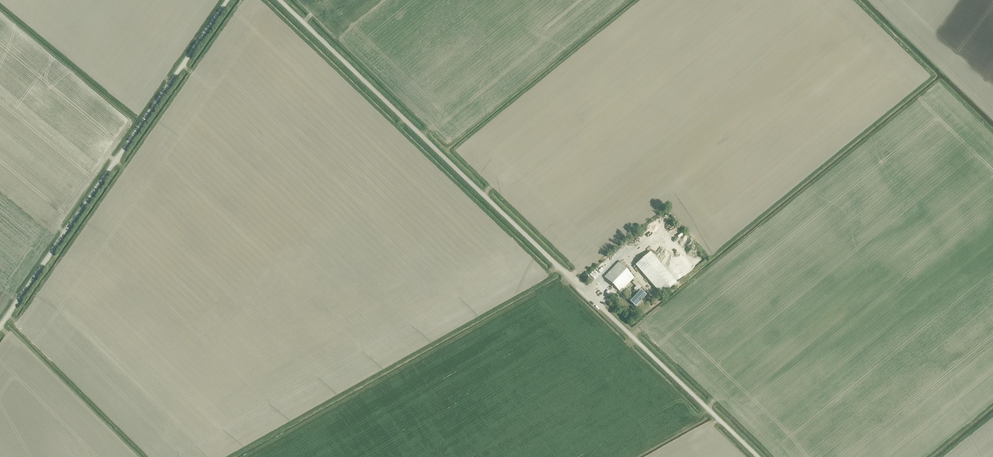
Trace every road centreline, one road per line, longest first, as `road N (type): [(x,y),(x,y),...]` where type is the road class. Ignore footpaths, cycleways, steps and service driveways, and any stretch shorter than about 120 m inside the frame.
road 1 (unclassified): [(756,456),(277,0)]
road 2 (unclassified): [(229,0),(0,326)]

